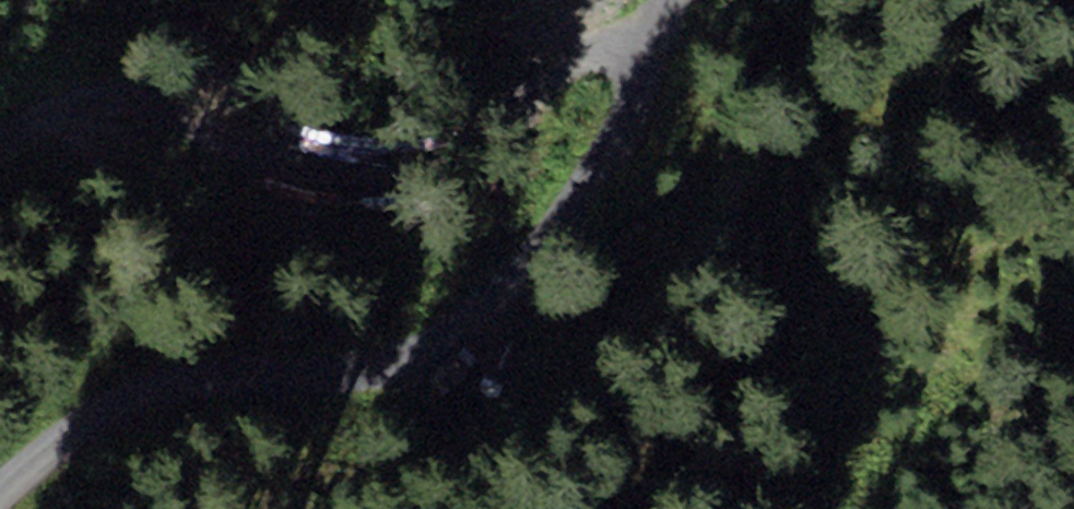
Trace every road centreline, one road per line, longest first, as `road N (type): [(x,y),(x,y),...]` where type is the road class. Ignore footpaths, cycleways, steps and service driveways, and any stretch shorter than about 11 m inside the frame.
road 1 (track): [(0,496),(94,409),(148,375),(288,345),(345,351),(399,337),(489,289),(553,233),(626,123),(672,4)]
road 2 (track): [(672,4),(506,166),(415,209),(300,193),(21,99),(0,110)]

